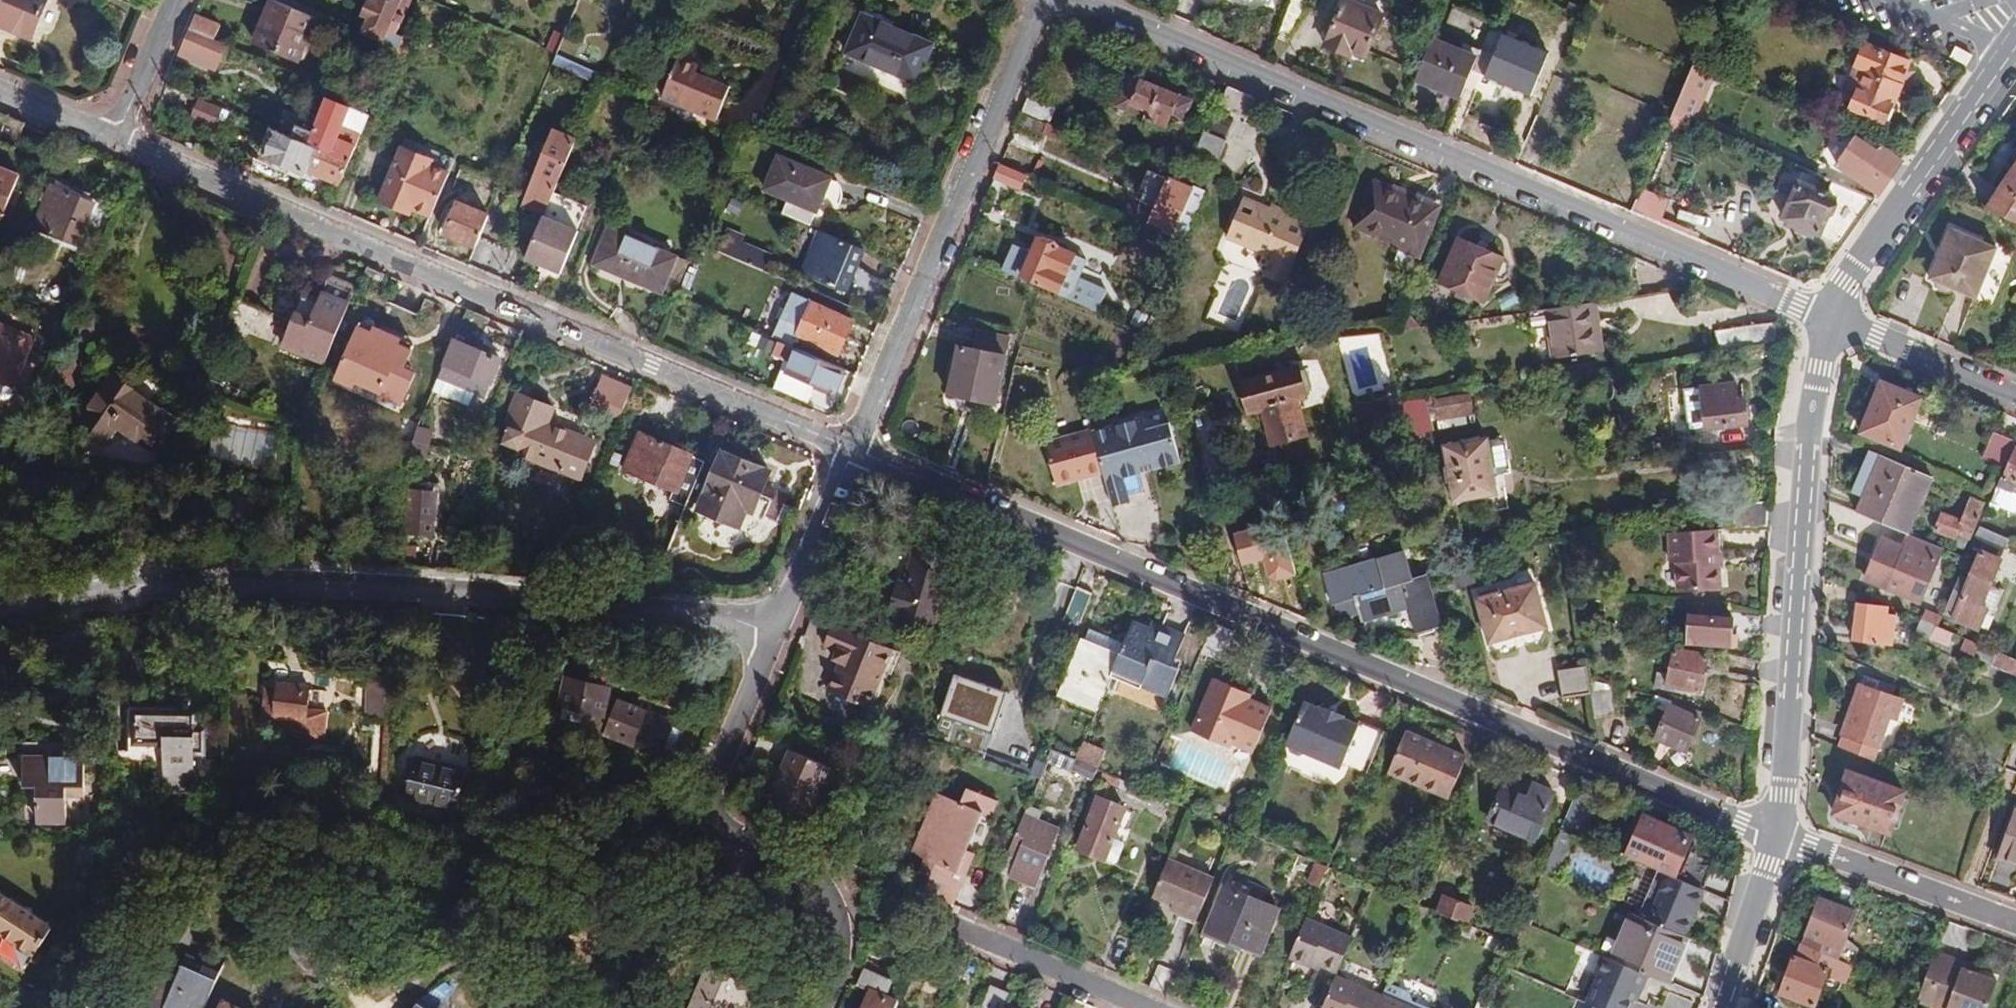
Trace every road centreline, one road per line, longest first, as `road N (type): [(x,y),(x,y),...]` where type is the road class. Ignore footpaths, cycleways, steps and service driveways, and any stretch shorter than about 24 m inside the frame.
road 1 (residential): [(854,446),(1775,837)]
road 2 (residential): [(1067,0),(1833,318)]
road 3 (residential): [(116,140),(854,446)]
road 4 (residential): [(0,629),(162,590),(226,586),(725,616),(773,629)]
road 5 (tertiary): [(1833,318),(1807,379),(1775,837)]
road 6 (residential): [(1042,0),(854,446)]
road 7 (residential): [(773,629),(713,778),(710,804),(724,828),(797,863),(828,890),(840,947),(817,1007)]
road 8 (tertiary): [(2015,38),(1833,318)]
road 9 (residential): [(2015,925),(1775,837)]
road 10 (residential): [(946,924),(1143,1007)]
road 11 (residential): [(854,446),(773,629)]
road 12 (residential): [(1833,318),(2015,395)]
road 13 (track): [(162,590),(0,511)]
road 14 (tertiary): [(1775,837),(1725,1007)]
road 15 (residential): [(116,140),(175,0)]
road 16 (residential): [(0,91),(116,140)]

